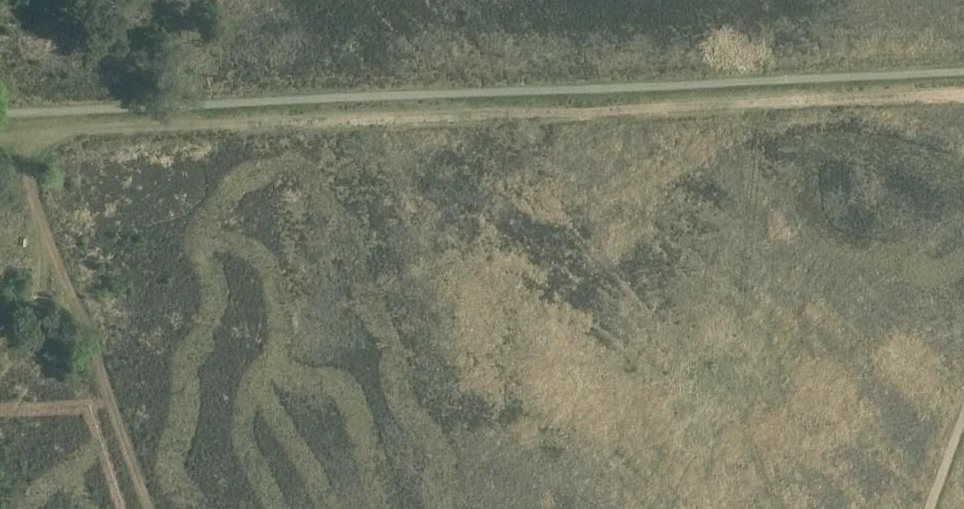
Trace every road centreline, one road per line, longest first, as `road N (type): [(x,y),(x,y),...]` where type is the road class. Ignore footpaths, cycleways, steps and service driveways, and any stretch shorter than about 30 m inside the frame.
road 1 (track): [(13,135),(963,99)]
road 2 (track): [(13,135),(149,508)]

